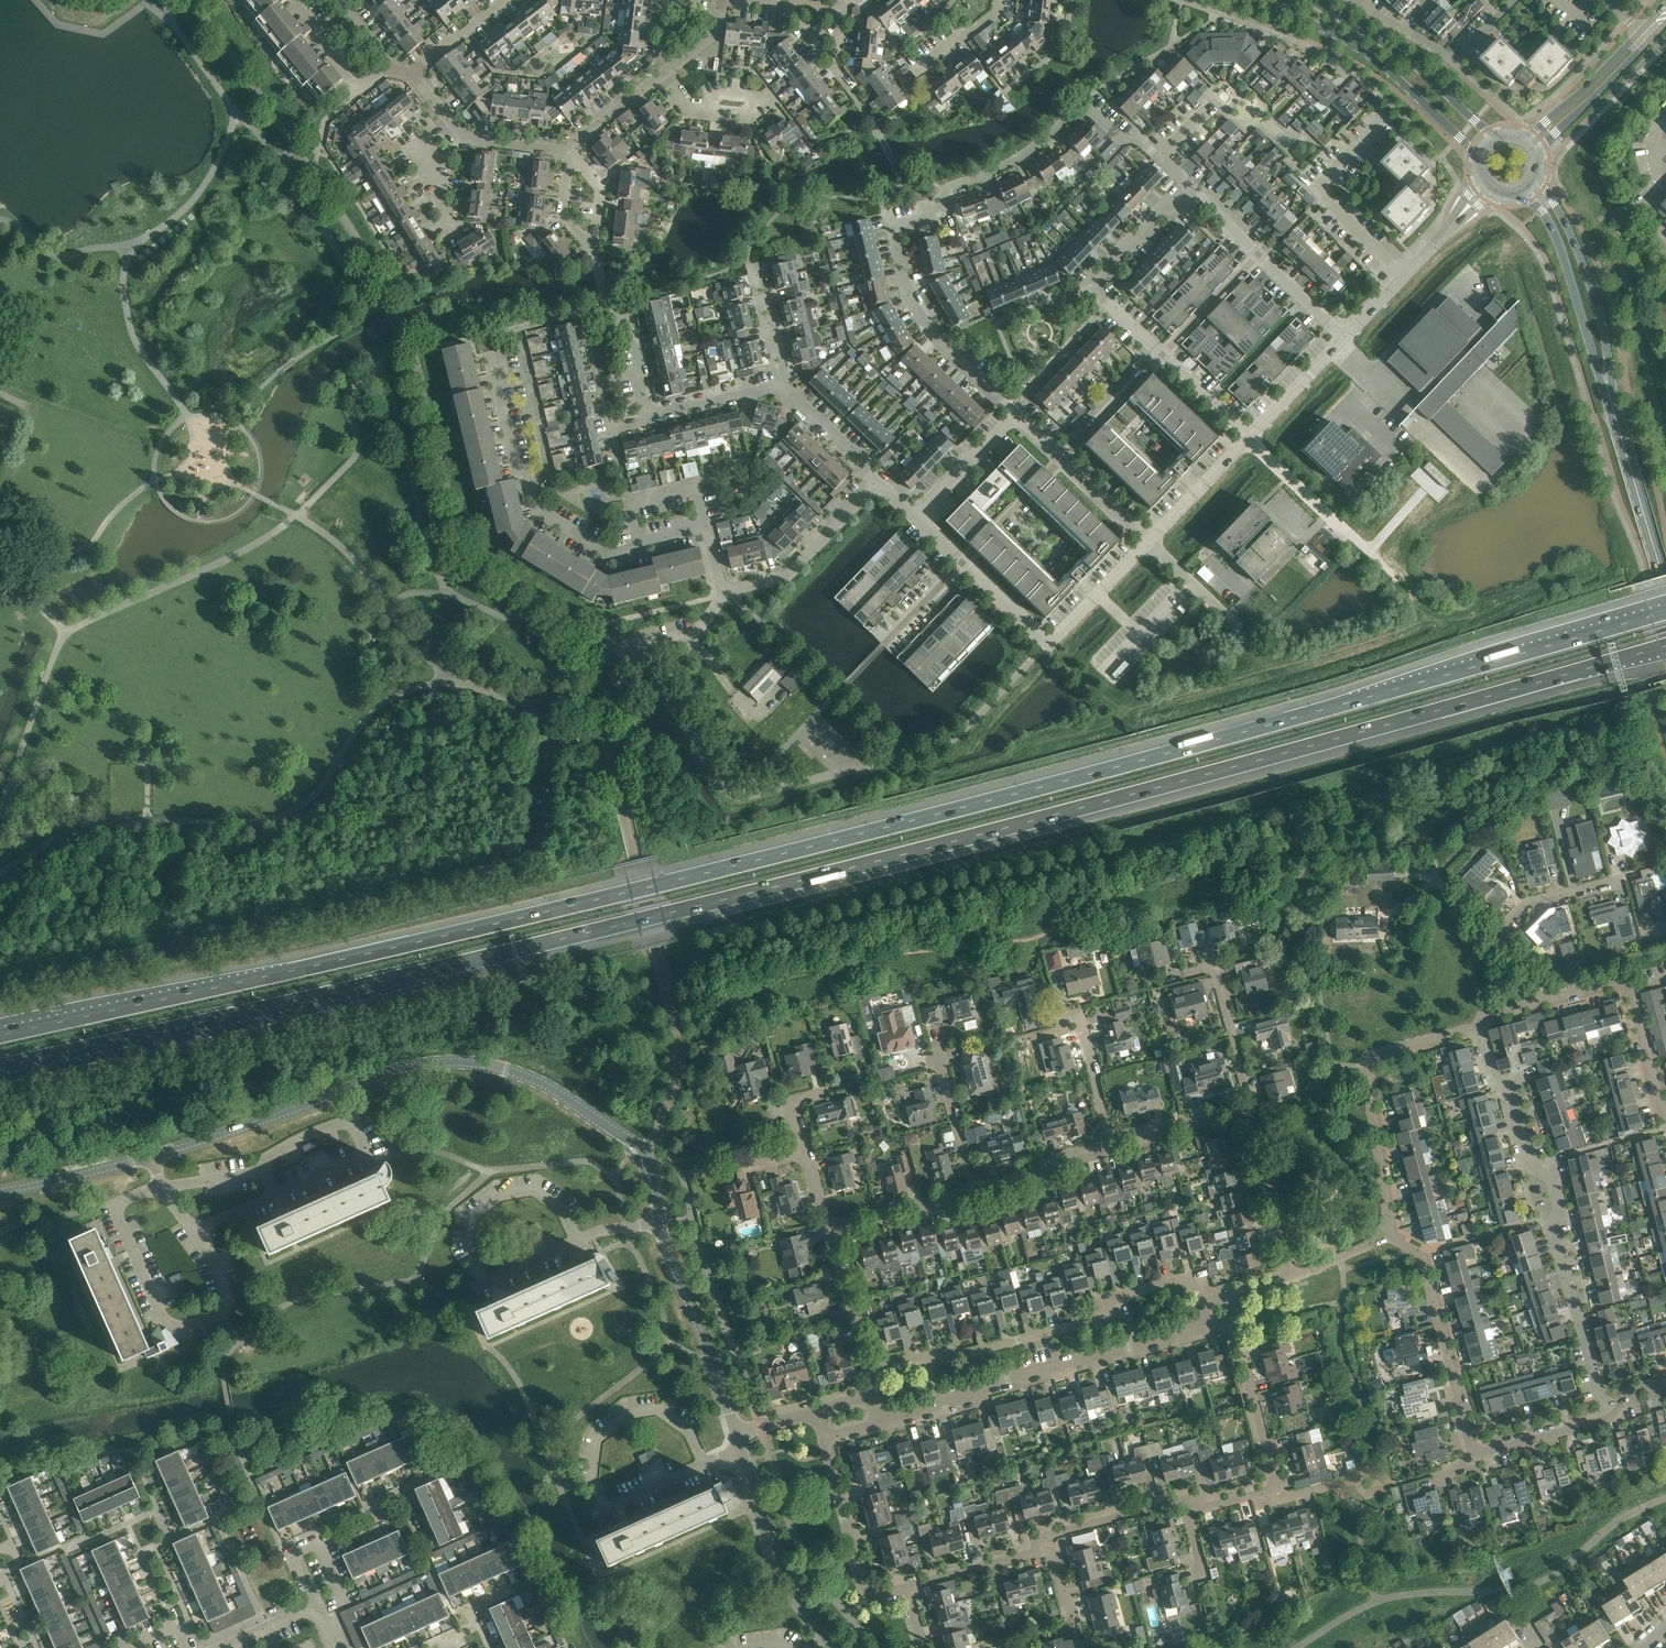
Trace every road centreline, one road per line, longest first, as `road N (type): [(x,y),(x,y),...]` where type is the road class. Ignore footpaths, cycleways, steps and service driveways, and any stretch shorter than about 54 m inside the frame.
road 1 (motorway): [(1665,611),(1025,791),(546,912),(0,1035)]
road 2 (motorway): [(0,1065),(1027,824),(1665,647)]
road 3 (residential): [(1478,1452),(1419,1251),(1387,1231),(1366,1067),(1372,1057),(1476,1026)]
road 4 (unclassified): [(0,1191),(152,1156),(400,1069),(446,1062),(495,1067)]
road 5 (unclassified): [(739,1441),(668,1255),(643,1151),(546,1085),(495,1067)]
road 6 (residential): [(642,542),(613,555),(539,509),(520,471),(492,355),(506,352),(501,333),(608,307)]
road 7 (residential): [(1615,1415),(1601,1397),(1558,1244),(1553,1182),(1518,1156),(1476,1026)]
road 8 (residential): [(1160,159),(1084,102),(1006,165),(947,190),(942,207),(890,221)]
road 9 (secondary): [(1244,0),(1361,49),(1479,162)]
road 10 (secondary): [(1615,416),(1596,300),(1540,173)]
road 11 (secondary): [(1520,194),(1542,209),(1563,252),(1615,416)]
road 12 (residential): [(1163,354),(1091,285),(1188,186)]
road 13 (secondary): [(1500,135),(1410,60),(1308,0)]
road 14 (residential): [(1015,412),(931,333),(909,292),(890,221)]
road 15 (residential): [(1223,1295),(1282,1275),(1244,1111)]
road 16 (unclassified): [(835,1647),(783,1567),(739,1441)]
road 17 (residential): [(1345,337),(1188,186)]
road 18 (residential): [(1546,1004),(1611,987),(1626,991),(1665,1114)]
road 19 (residential): [(1514,0),(1455,55),(1351,0)]
road 20 (residential): [(725,594),(787,577),(879,483)]
road 21 (residential): [(901,1579),(872,1589),(857,1566),(825,1437)]
road 22 (secondary): [(1665,596),(1615,416)]
road 23 (residential): [(1405,275),(1326,198),(1322,185),(1362,142)]
road 24 (residential): [(1244,1111),(1213,971),(1178,976)]
road 25 (residential): [(1274,1491),(1230,1320)]
road 26 (residential): [(706,525),(696,480),(629,497),(642,542)]
road 27 (tertiary): [(1641,31),(1585,90),(1518,135)]
road 28 (residential): [(1107,1145),(1078,1014),(1052,1019)]
road 29 (tertiary): [(1540,156),(1651,41)]
road 30 (residential): [(901,1579),(1003,1554),(1043,1532)]
road 31 (residential): [(1490,942),(1526,906),(1622,881)]
road 32 (residential): [(1043,1532),(1189,1498)]
road 33 (residential): [(865,1370),(830,1226)]
road 34 (residential): [(830,1226),(972,1189)]
road 35 (residential): [(298,0),(358,90),(388,68)]
road 36 (residential): [(1015,412),(916,518)]
road 37 (residential): [(1063,459),(1163,354)]
road 38 (unclassified): [(1148,542),(1248,438)]
road 39 (unclassified): [(1048,646),(1148,542)]
road 40 (residential): [(963,563),(1063,459)]
road 41 (residential): [(972,1189),(1107,1145)]
road 42 (residential): [(1615,1415),(1478,1452)]
road 43 (residential): [(783,3),(835,68),(841,10)]
road 44 (residential): [(1107,1145),(1244,1111)]
road 45 (unclassified): [(1248,438),(1345,337)]
road 46 (residential): [(879,483),(783,387)]
road 47 (residential): [(972,1189),(935,1059)]
road 48 (residential): [(783,387),(652,419)]
road 49 (residential): [(652,419),(626,318),(611,321),(608,307)]
road 50 (residential): [(774,96),(752,108),(690,106),(665,73)]
road 51 (residential): [(449,120),(464,138),(568,150)]
road 52 (residential): [(783,387),(750,265)]
road 53 (residential): [(1148,542),(1239,628)]
road 54 (residential): [(568,150),(665,73)]
road 55 (residential): [(1248,438),(1336,522)]
road 56 (residential): [(929,1358),(1046,1331)]

